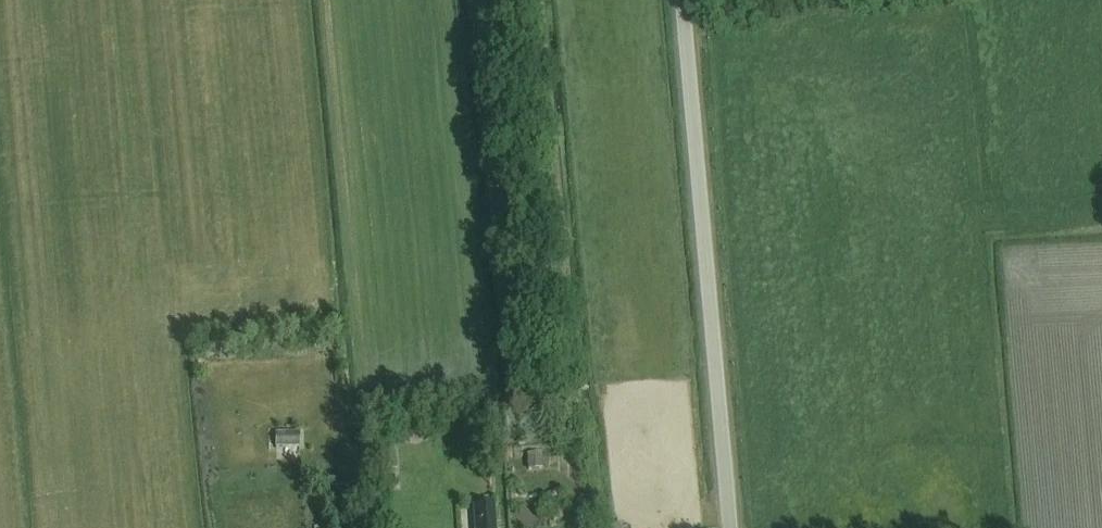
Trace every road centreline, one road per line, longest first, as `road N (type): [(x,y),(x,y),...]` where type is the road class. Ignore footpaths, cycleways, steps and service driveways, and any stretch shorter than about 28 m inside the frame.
road 1 (unclassified): [(726,527),(680,0)]

